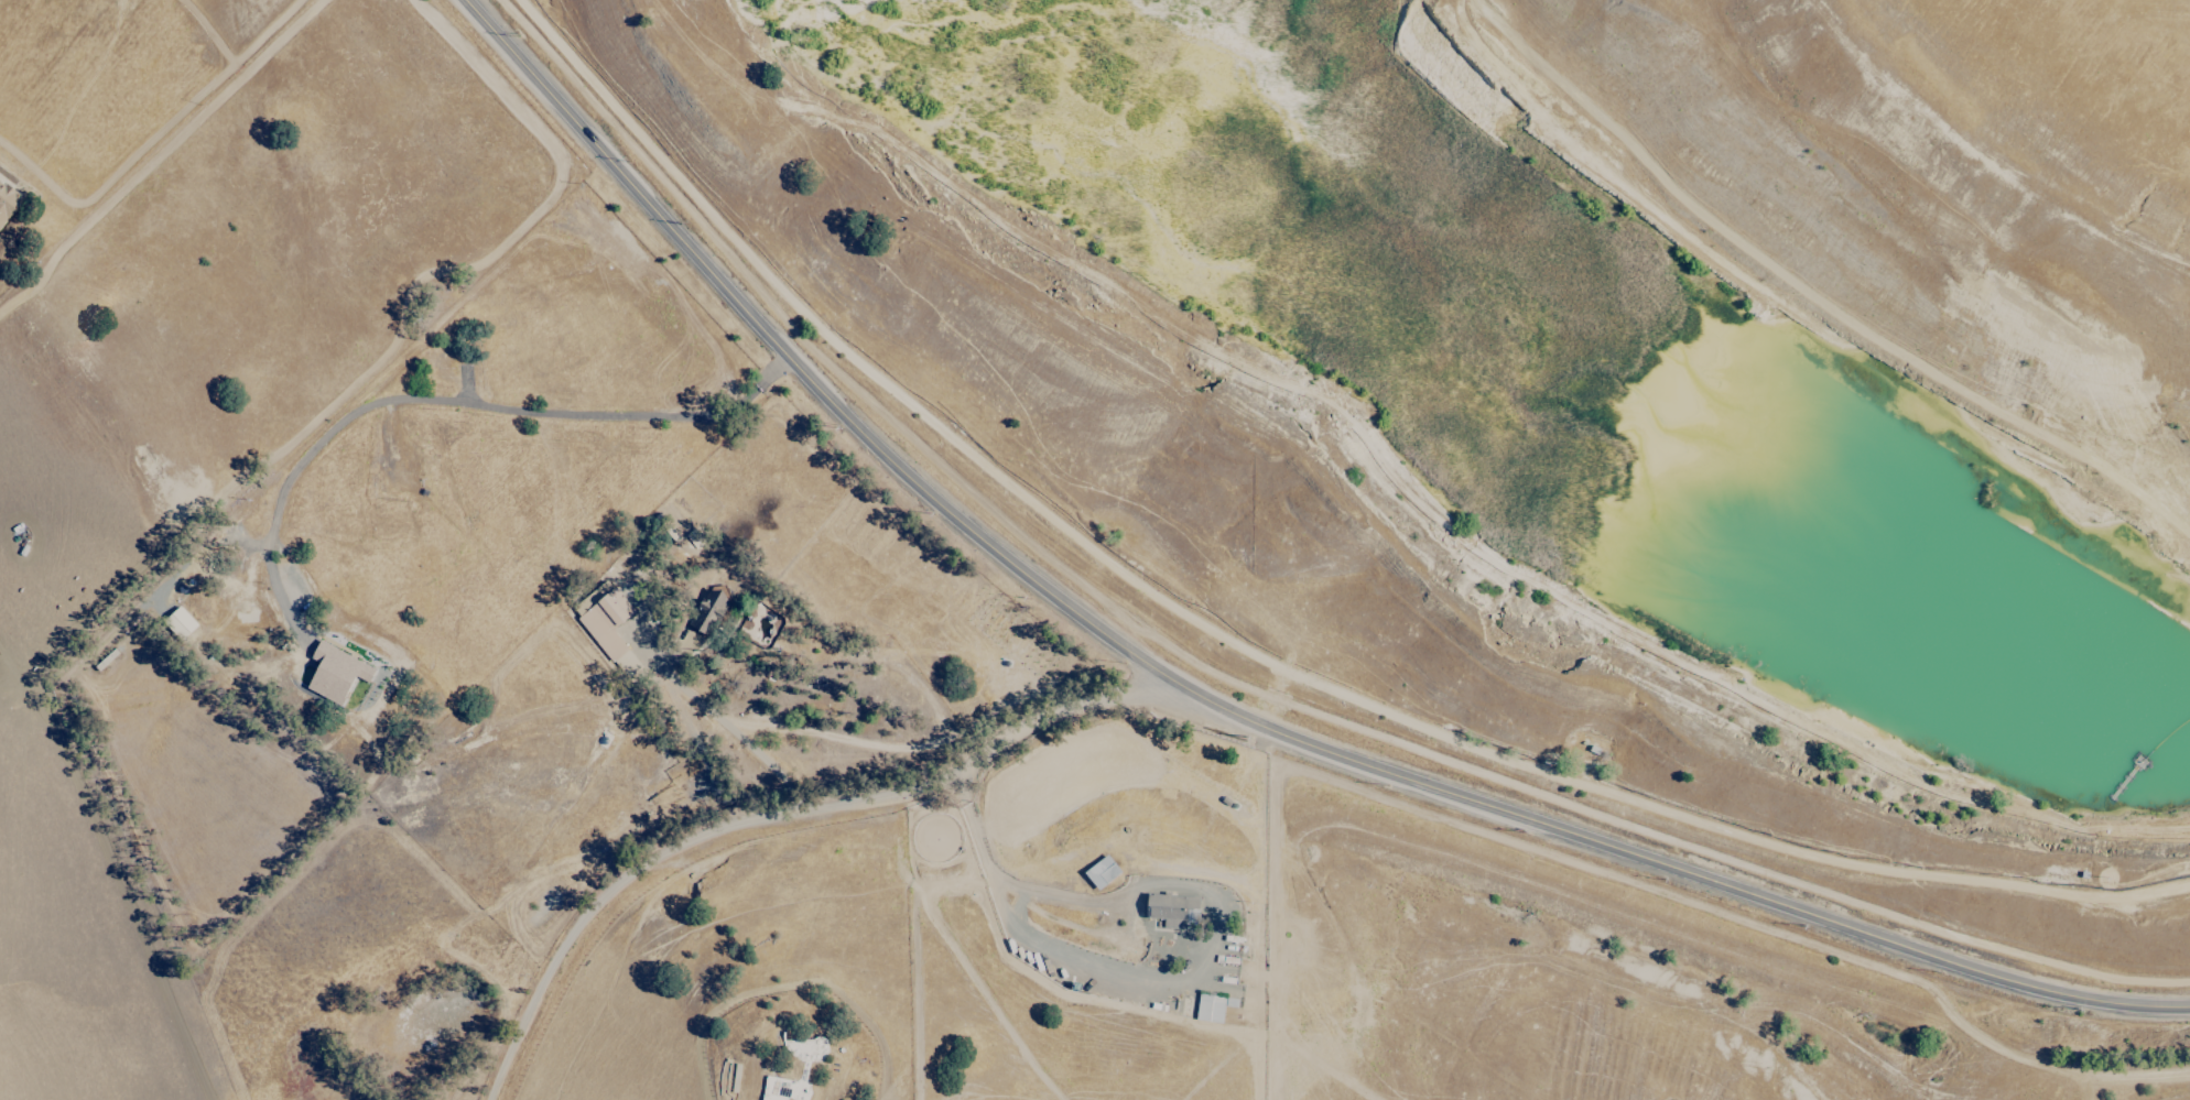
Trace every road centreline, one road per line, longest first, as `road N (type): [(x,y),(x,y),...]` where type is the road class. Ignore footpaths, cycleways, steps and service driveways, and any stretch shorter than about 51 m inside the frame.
road 1 (tertiary): [(466,0),(881,454),(1087,636),(1170,689),(1969,980),(2071,1000),(2189,1008)]
road 2 (residential): [(486,1099),(550,980),(624,897),(697,832),(802,803),(976,774),(1043,725),(1170,689)]

